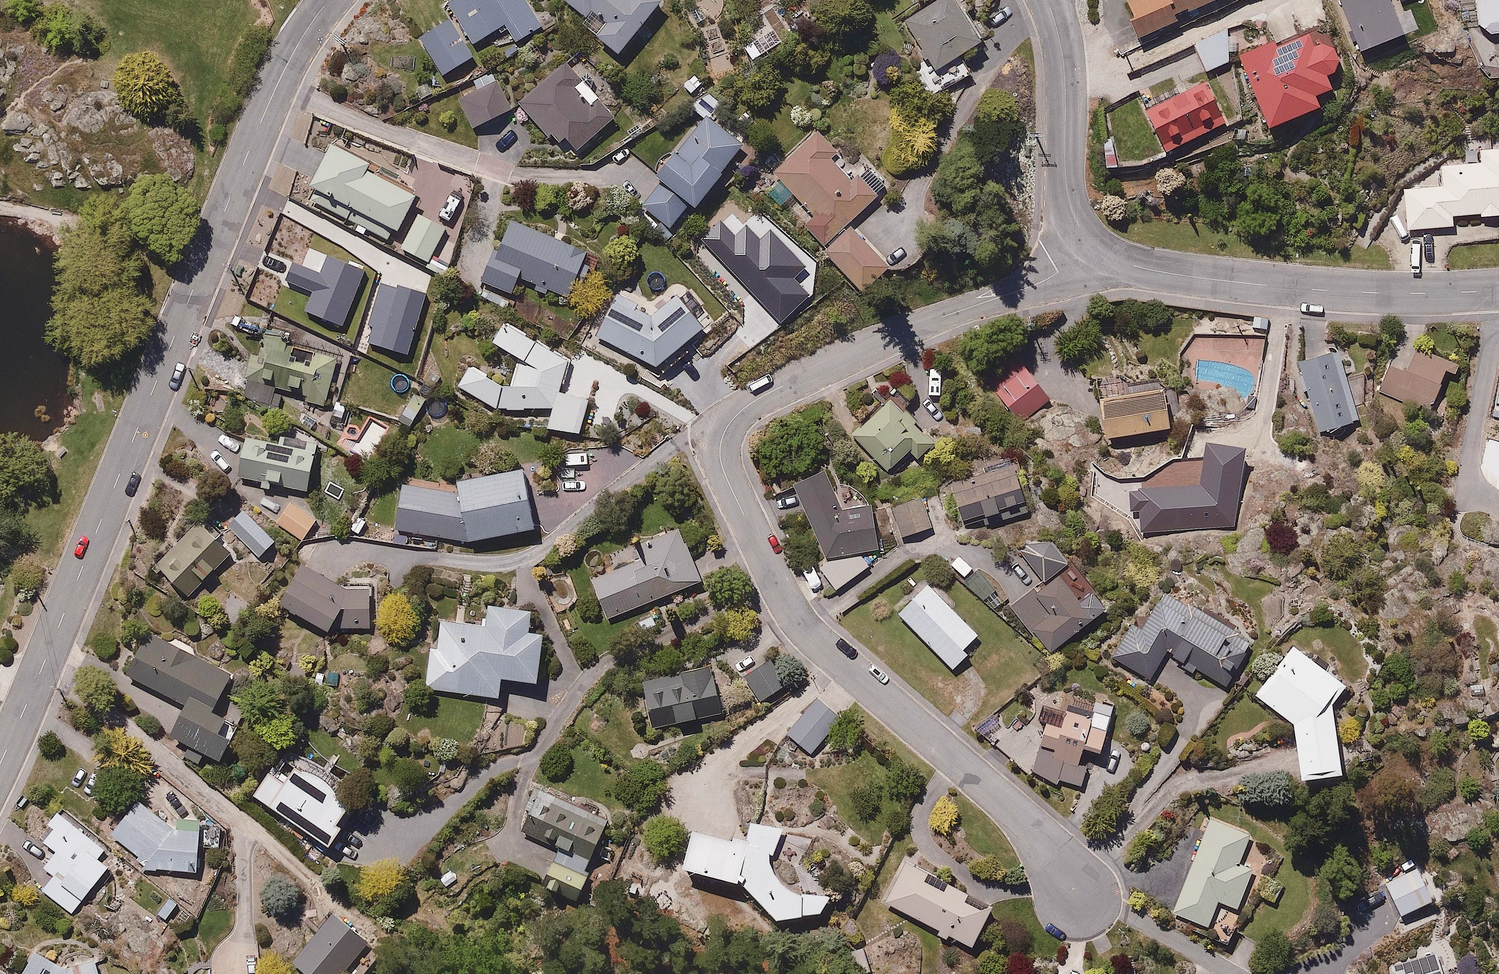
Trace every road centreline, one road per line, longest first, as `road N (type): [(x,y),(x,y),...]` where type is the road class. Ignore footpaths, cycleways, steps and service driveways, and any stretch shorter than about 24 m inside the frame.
road 1 (residential): [(1094,246),(1043,281),(760,397),(731,422),(721,449),(729,484),(797,618),(1020,815),(1072,890)]
road 2 (residential): [(0,761),(272,97),(329,0)]
road 3 (residential): [(1094,246),(1173,275),(1264,285),(1498,290)]
road 4 (residential): [(1047,0),(1064,67),(1069,204),(1094,246)]

